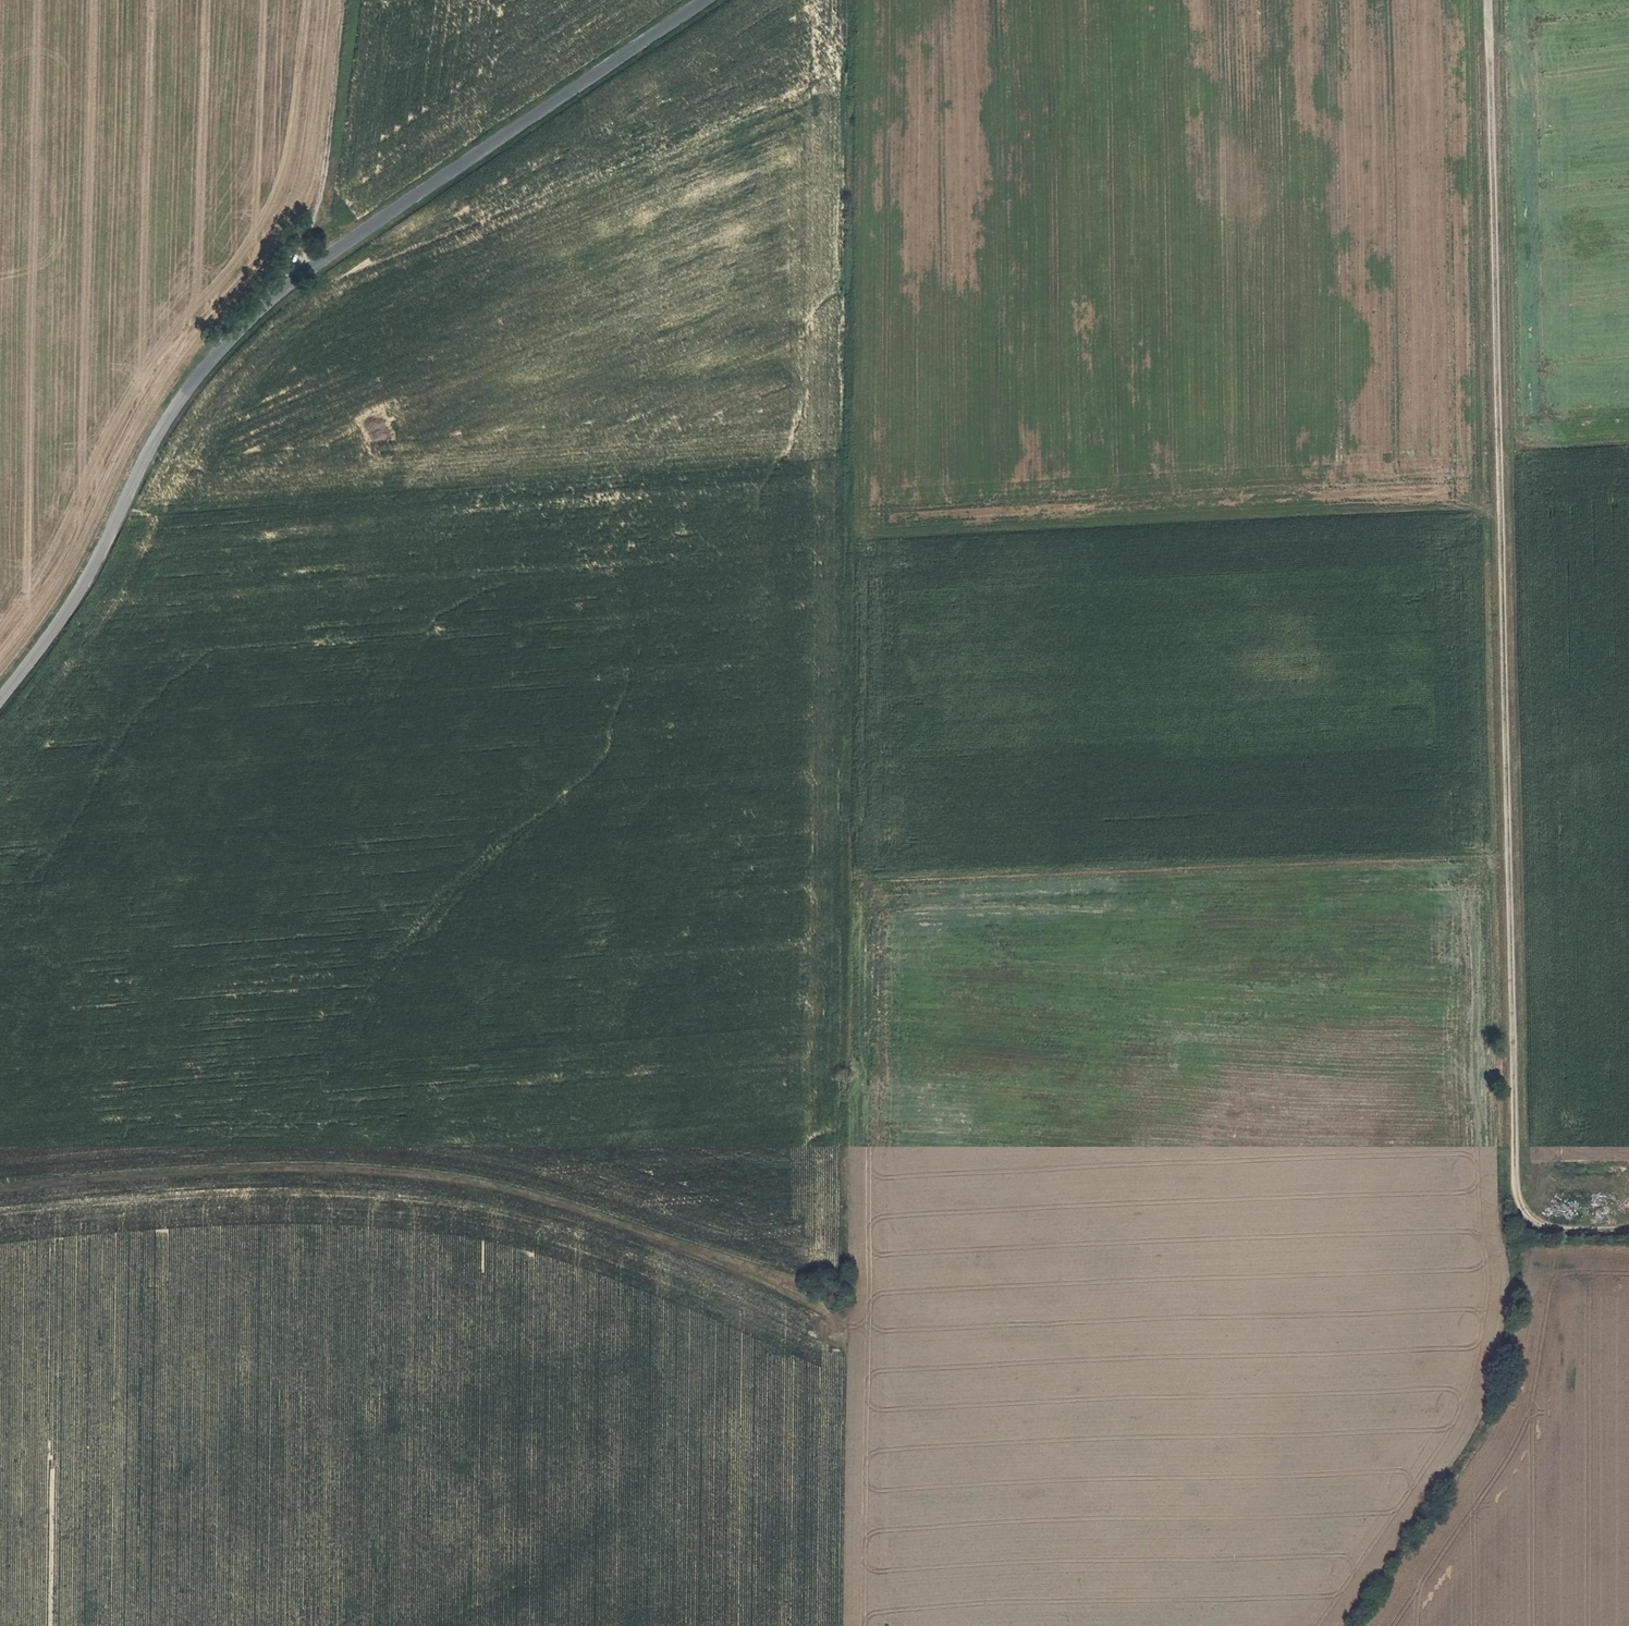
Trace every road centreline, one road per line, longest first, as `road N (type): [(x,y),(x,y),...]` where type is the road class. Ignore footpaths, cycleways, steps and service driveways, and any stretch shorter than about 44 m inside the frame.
road 1 (track): [(1628,1236),(1569,1237),(1539,1228),(1523,1198),(1495,0)]
road 2 (unclassified): [(0,698),(94,565),(166,424),(271,302),(705,0)]
road 3 (track): [(0,1191),(192,1171),(351,1172),(488,1184),(605,1215),(842,1314)]
road 4 (track): [(293,286),(332,183),(348,0)]

